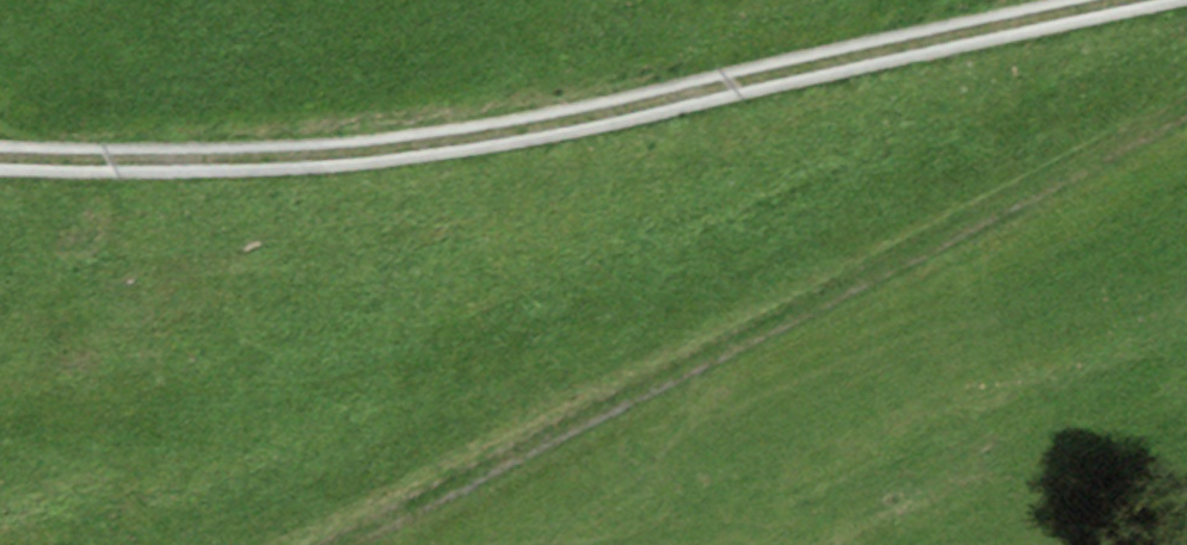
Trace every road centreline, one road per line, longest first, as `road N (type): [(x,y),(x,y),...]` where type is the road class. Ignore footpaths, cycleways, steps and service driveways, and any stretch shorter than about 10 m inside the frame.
road 1 (unclassified): [(0,160),(334,156),(471,138),(1160,0)]
road 2 (track): [(351,544),(1186,111)]

